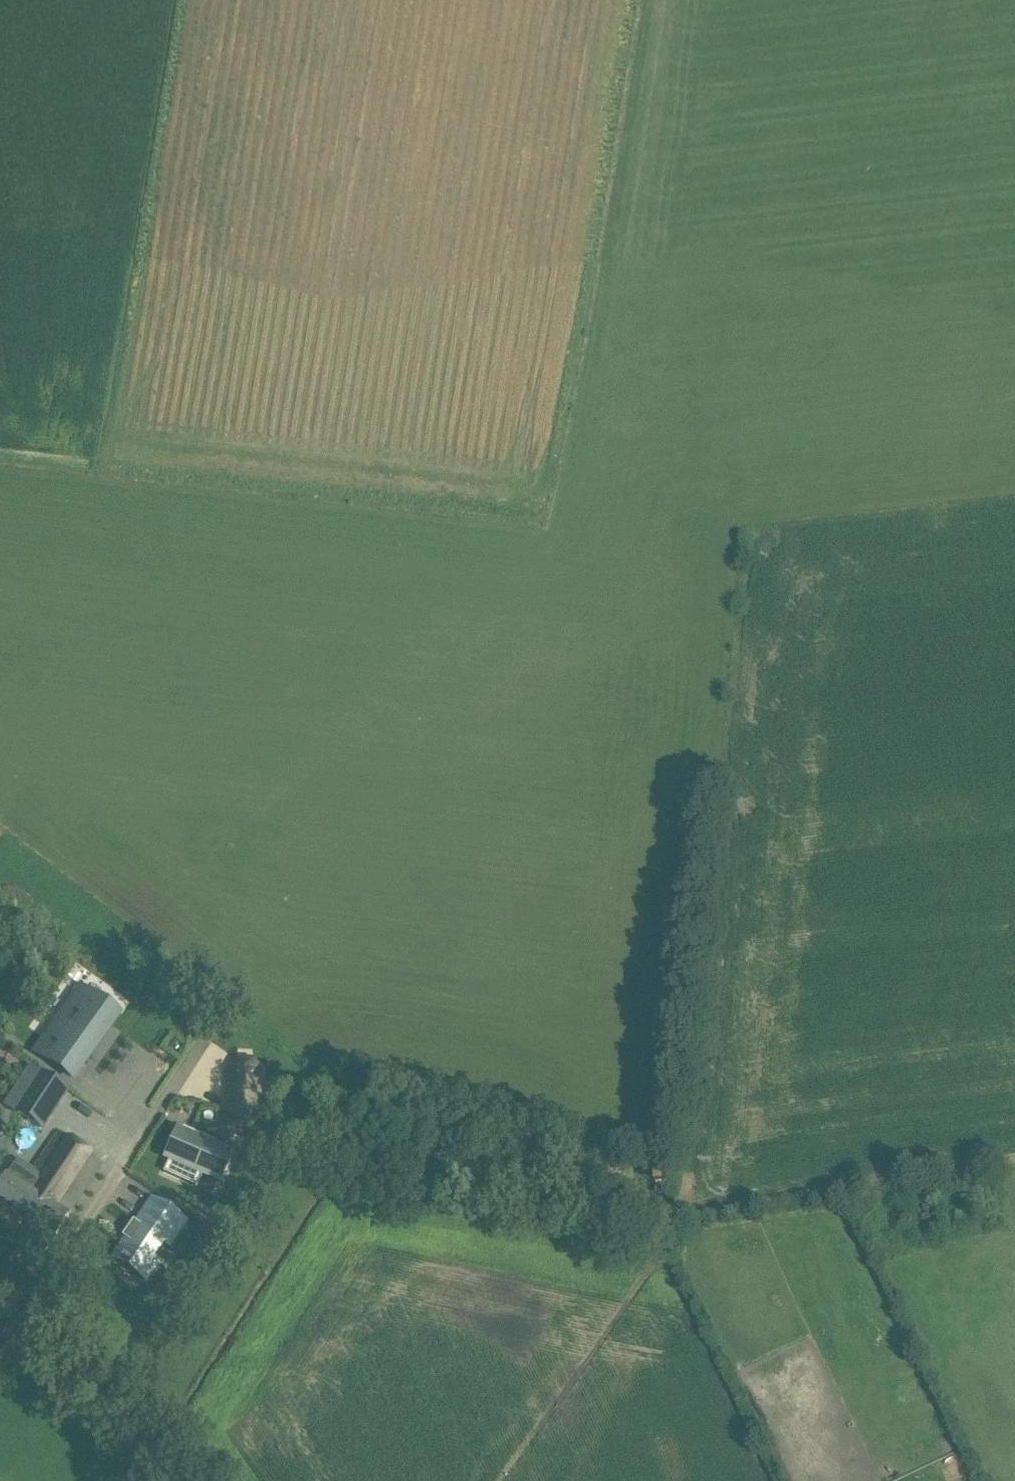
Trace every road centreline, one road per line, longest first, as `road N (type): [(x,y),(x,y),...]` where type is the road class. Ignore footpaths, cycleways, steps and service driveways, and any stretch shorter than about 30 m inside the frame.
road 1 (track): [(163,1480),(67,1354),(0,1324)]

